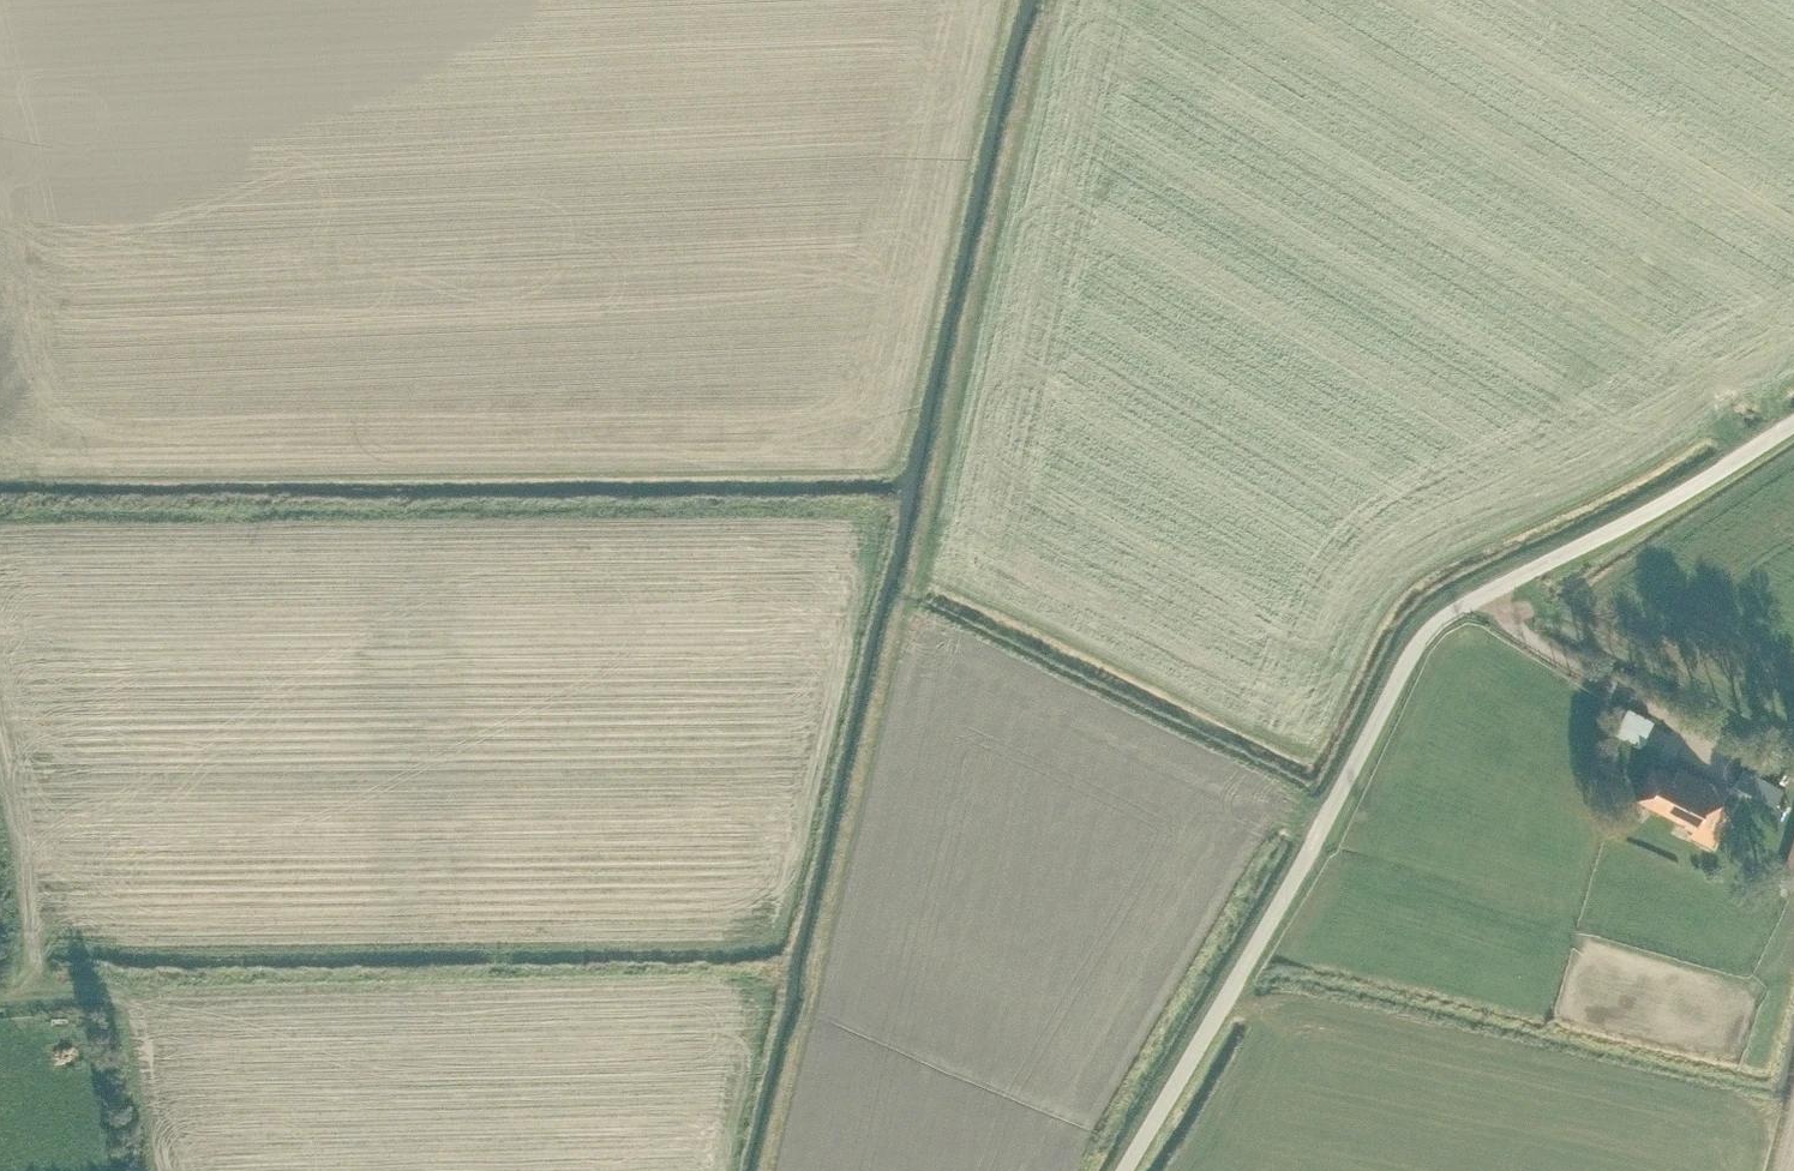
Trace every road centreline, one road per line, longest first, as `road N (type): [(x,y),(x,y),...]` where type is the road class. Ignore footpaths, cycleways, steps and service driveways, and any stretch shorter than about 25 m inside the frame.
road 1 (unclassified): [(1124,1170),(1427,634),(1473,597),(1793,425)]

